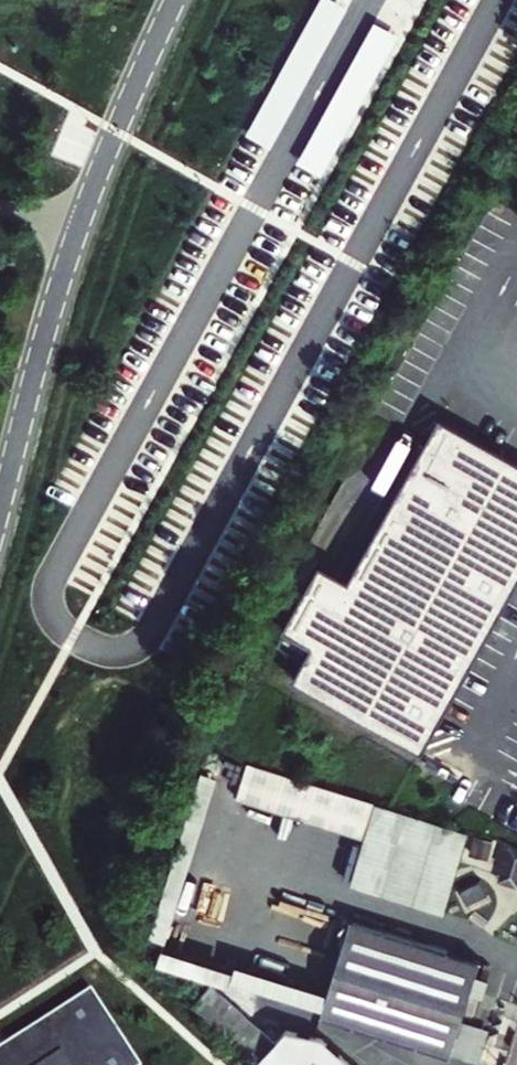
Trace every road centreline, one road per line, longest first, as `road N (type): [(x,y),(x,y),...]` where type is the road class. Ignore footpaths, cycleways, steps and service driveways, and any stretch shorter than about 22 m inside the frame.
road 1 (residential): [(0,509),(65,265),(177,0)]

